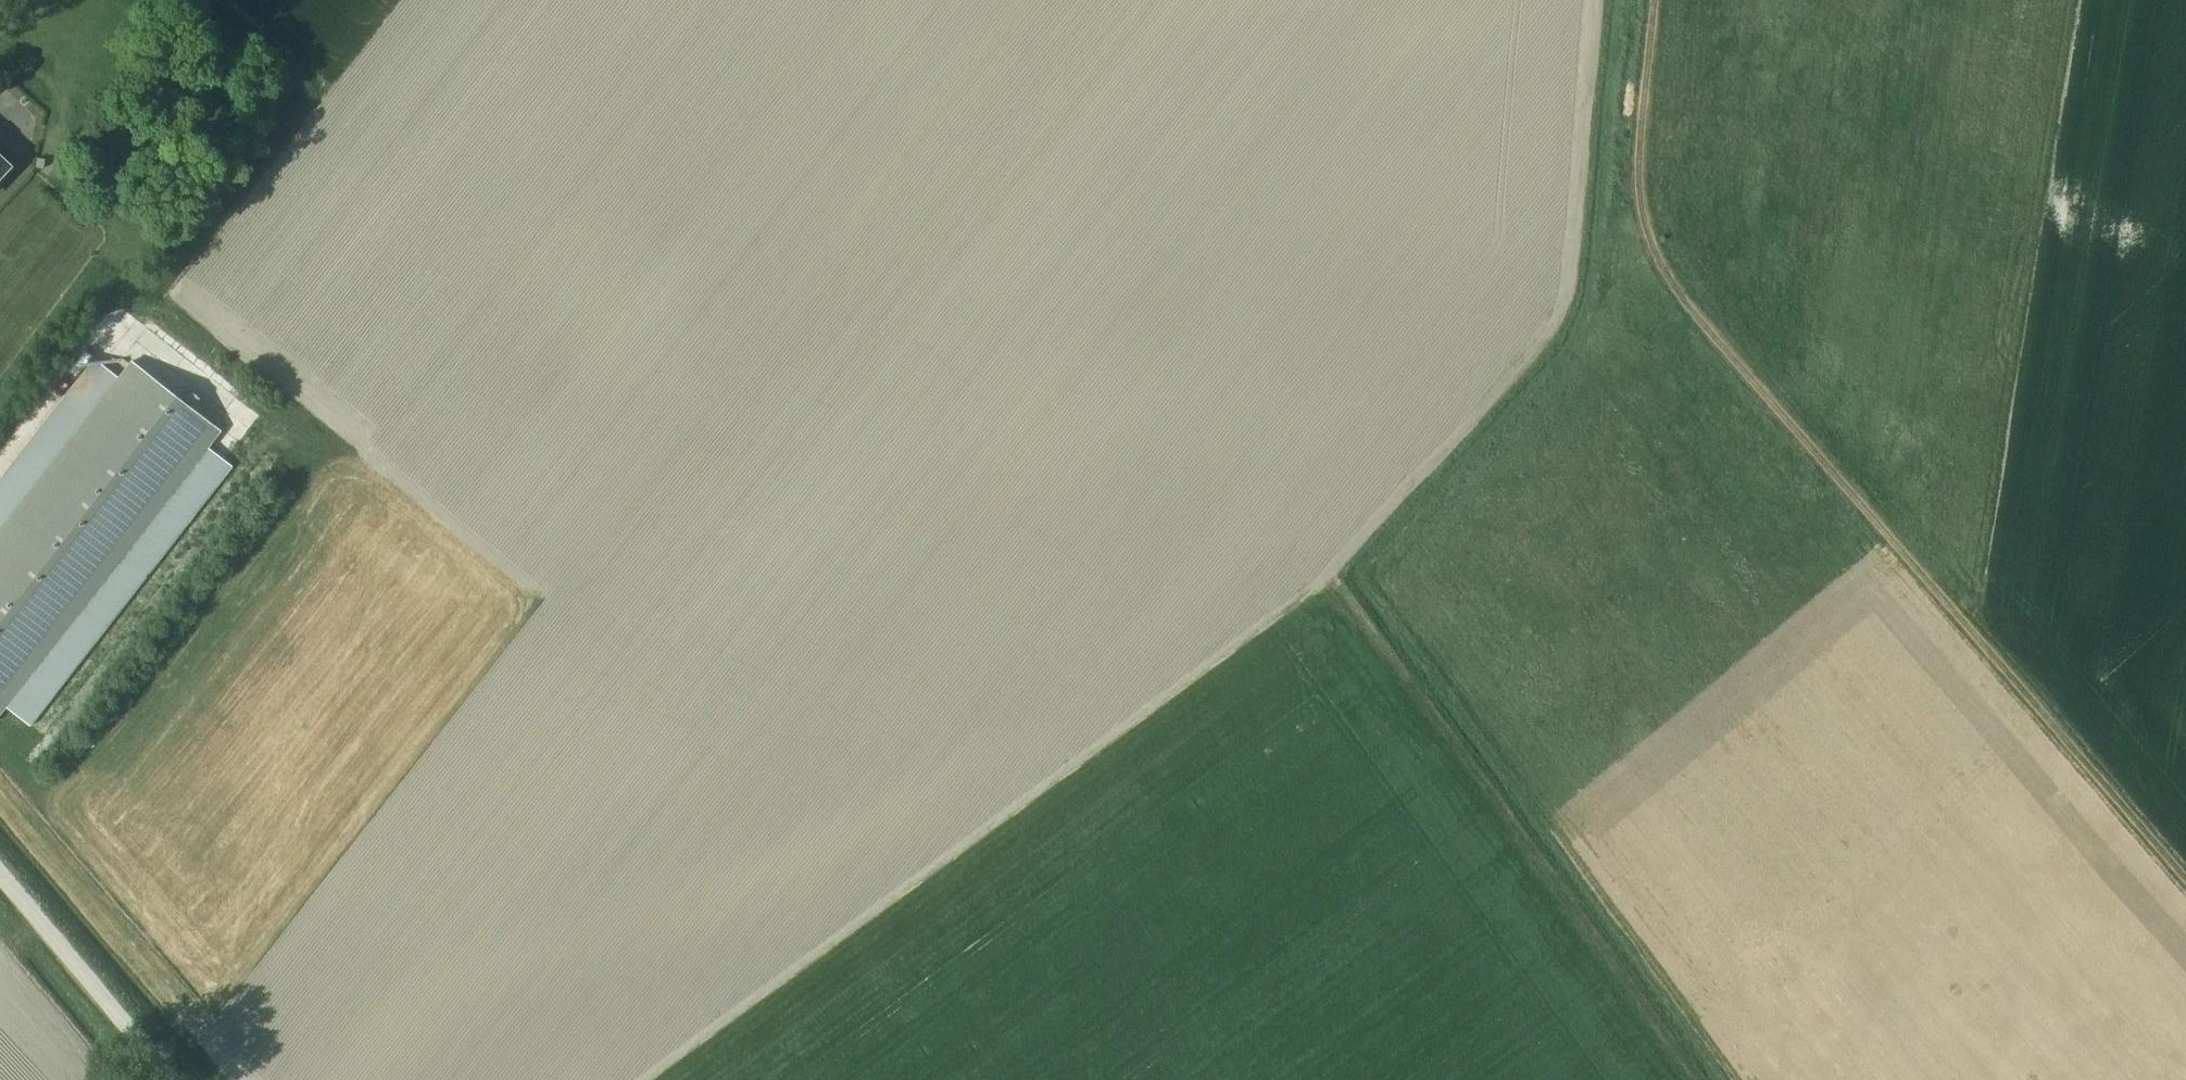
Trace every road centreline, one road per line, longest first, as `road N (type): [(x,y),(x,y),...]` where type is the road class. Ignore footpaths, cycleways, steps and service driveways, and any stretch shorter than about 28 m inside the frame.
road 1 (track): [(2185,871),(1663,273),(1644,223),(1640,158),(1656,0)]
road 2 (unclassified): [(168,1079),(0,875)]

